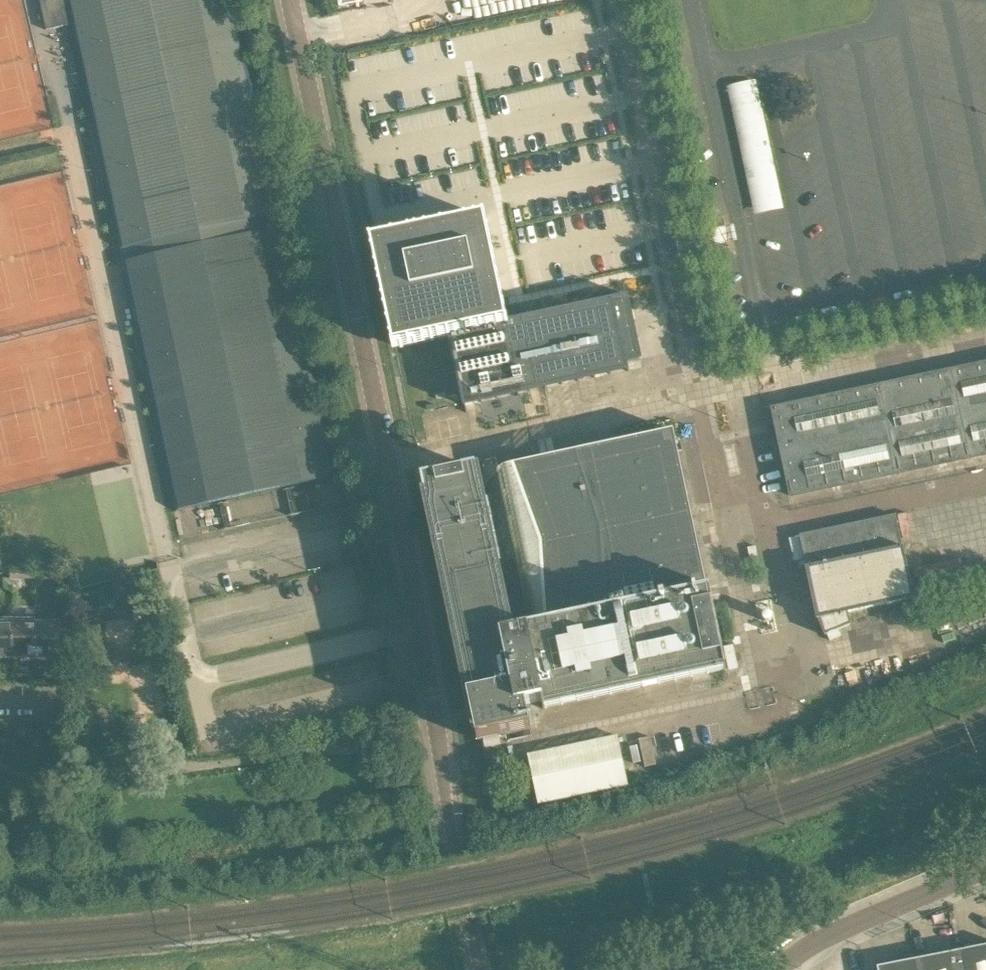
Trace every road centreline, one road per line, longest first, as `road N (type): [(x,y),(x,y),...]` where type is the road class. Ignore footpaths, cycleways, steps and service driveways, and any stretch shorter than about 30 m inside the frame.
road 1 (residential): [(481,969),(389,464),(289,0)]
road 2 (residential): [(774,969),(826,935),(985,866)]

